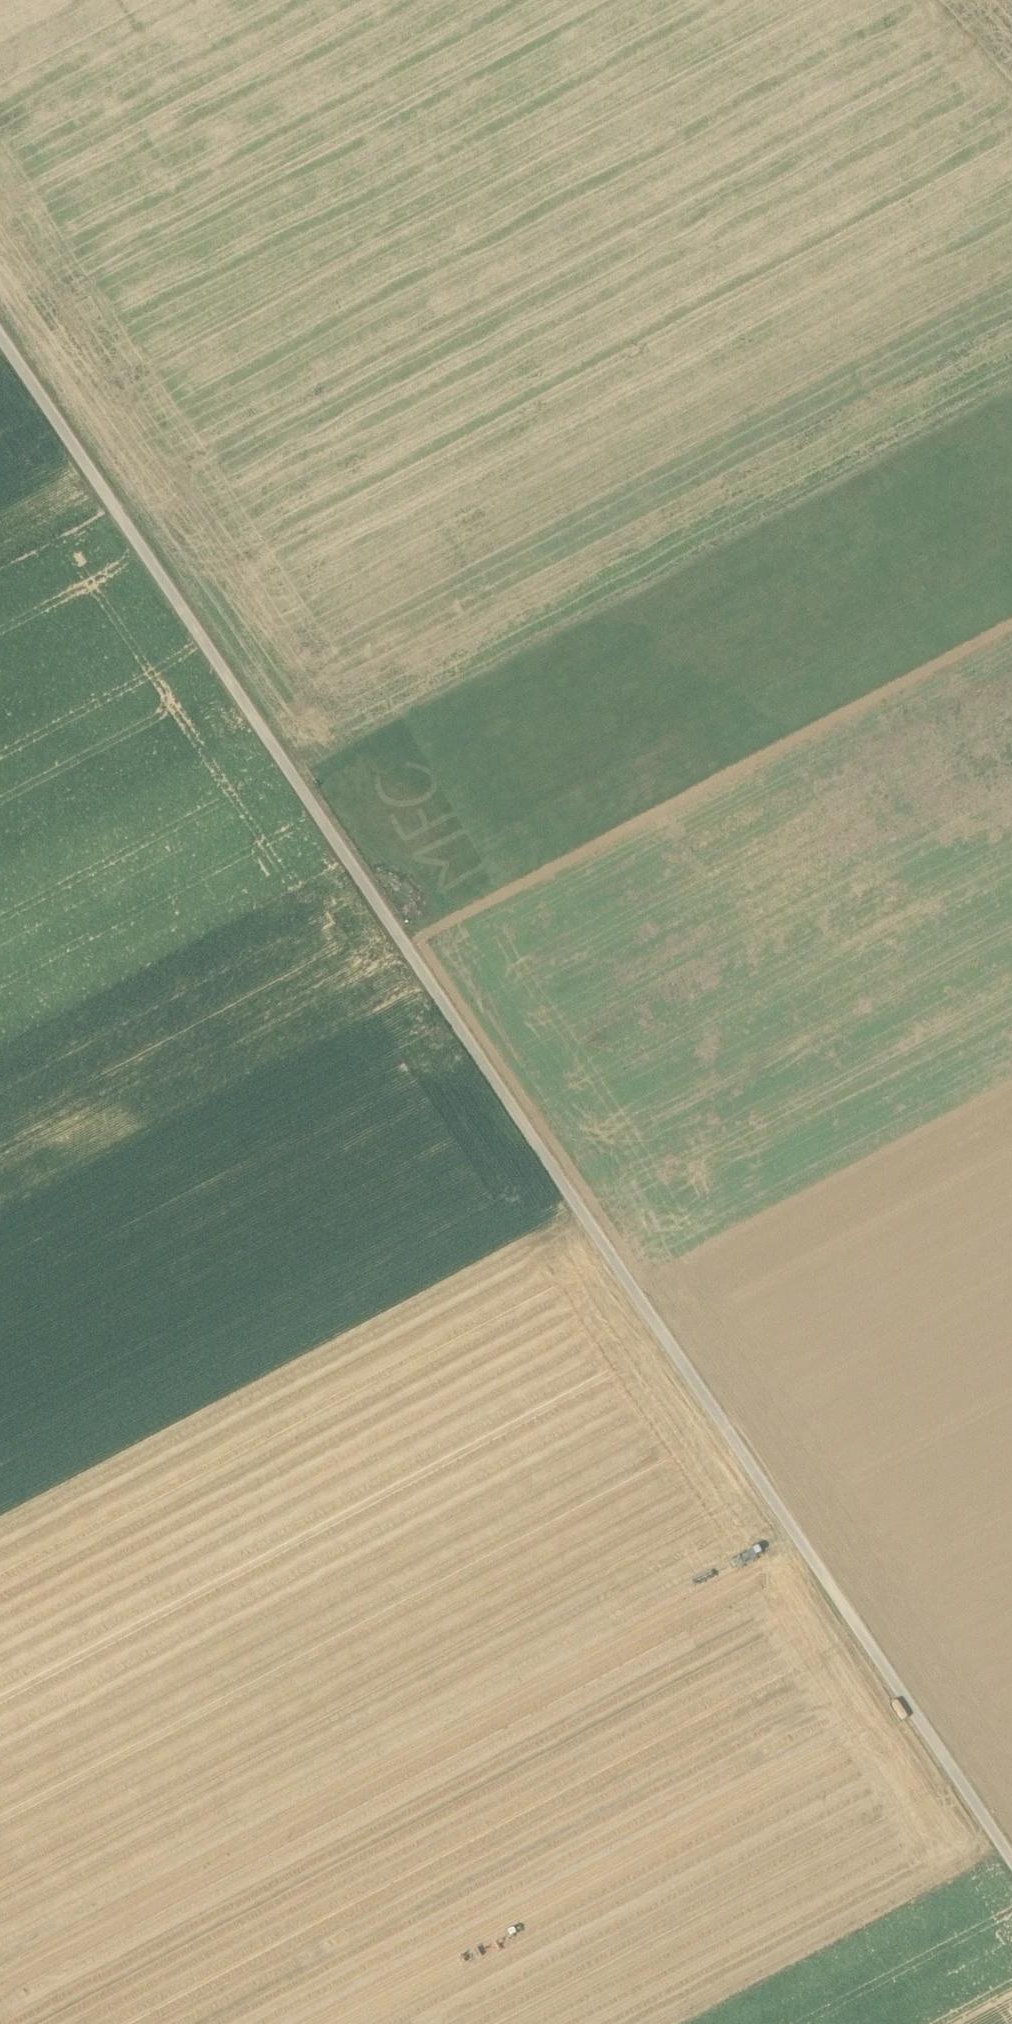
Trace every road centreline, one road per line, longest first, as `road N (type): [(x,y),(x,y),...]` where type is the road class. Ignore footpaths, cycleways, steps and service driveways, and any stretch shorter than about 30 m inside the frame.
road 1 (track): [(1011,1850),(0,327)]

